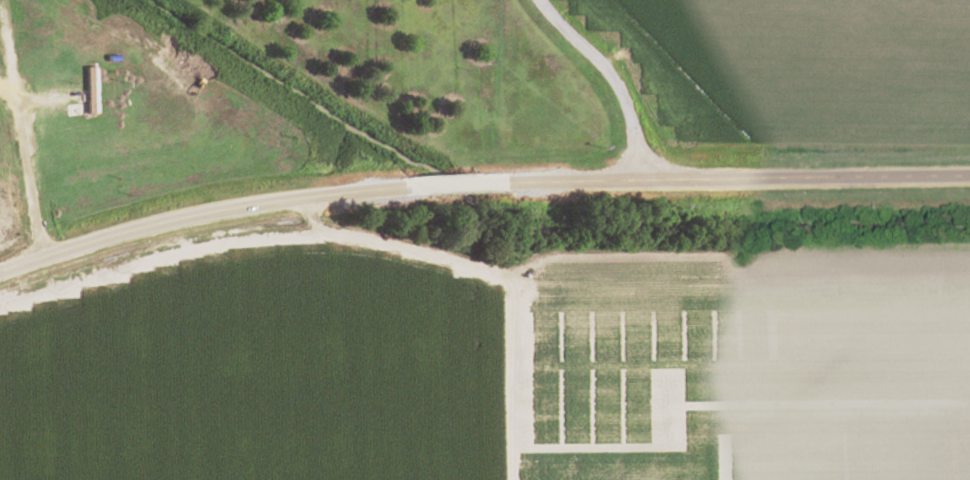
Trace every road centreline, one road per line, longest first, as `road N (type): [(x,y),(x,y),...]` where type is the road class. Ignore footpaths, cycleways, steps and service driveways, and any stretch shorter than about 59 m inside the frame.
road 1 (secondary): [(0,269),(159,222),(382,190),(969,175)]
road 2 (track): [(32,258),(0,39)]
road 3 (residential): [(639,180),(636,139),(606,73),(533,0)]

